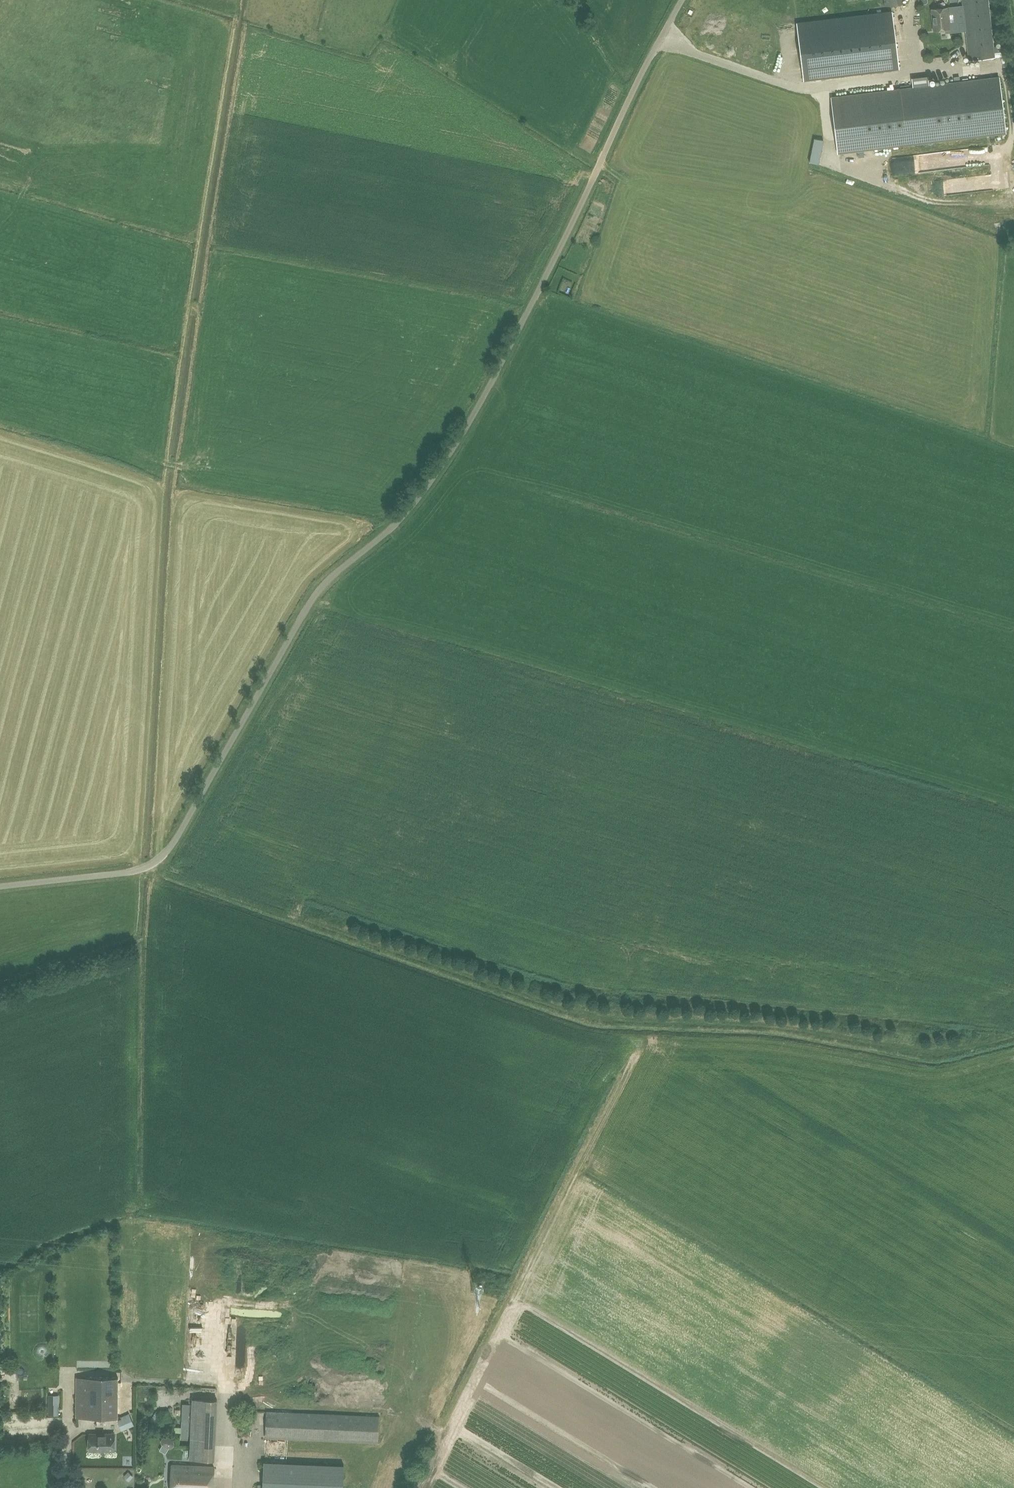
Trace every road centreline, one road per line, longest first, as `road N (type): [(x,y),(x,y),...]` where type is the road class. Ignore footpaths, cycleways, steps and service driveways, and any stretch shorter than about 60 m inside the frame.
road 1 (unclassified): [(0,886),(126,872),(161,857),(316,592),(417,499),(468,423),(684,0)]

